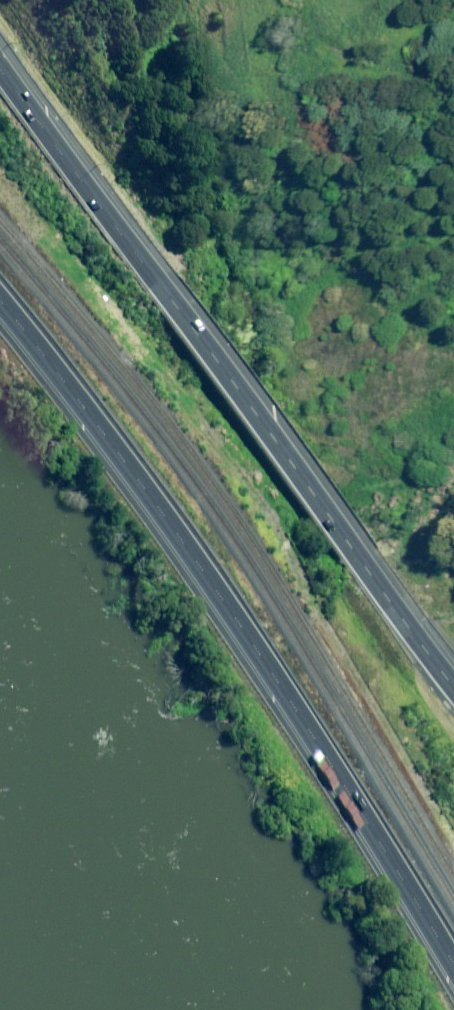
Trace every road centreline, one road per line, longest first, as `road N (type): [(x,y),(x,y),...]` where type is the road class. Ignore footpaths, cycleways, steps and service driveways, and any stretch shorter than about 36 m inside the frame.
road 1 (trunk): [(453,996),(344,807),(100,438),(0,311)]
road 2 (trunk): [(0,69),(119,239),(453,674)]

